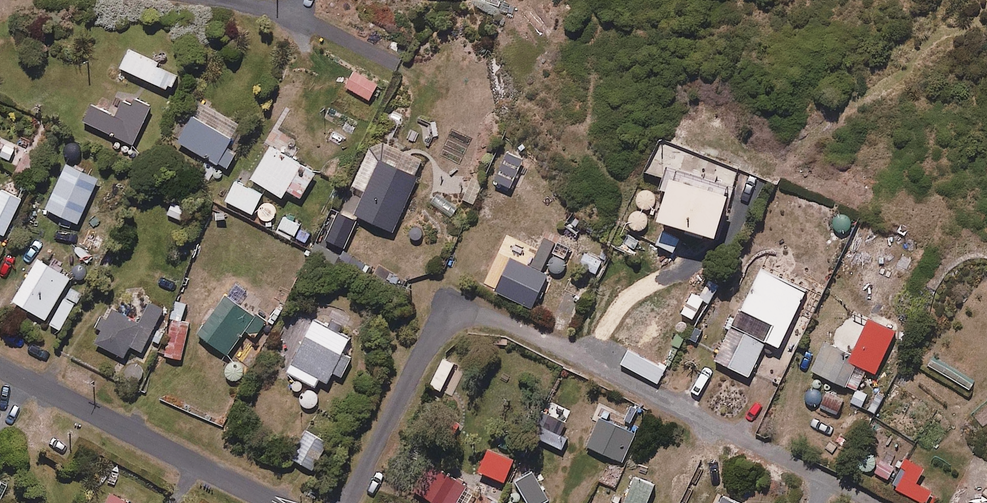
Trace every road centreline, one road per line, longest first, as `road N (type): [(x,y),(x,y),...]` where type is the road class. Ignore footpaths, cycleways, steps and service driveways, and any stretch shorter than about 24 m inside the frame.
road 1 (residential): [(872,502),(478,309),(442,319),(345,502)]
road 2 (residential): [(0,367),(277,502)]

